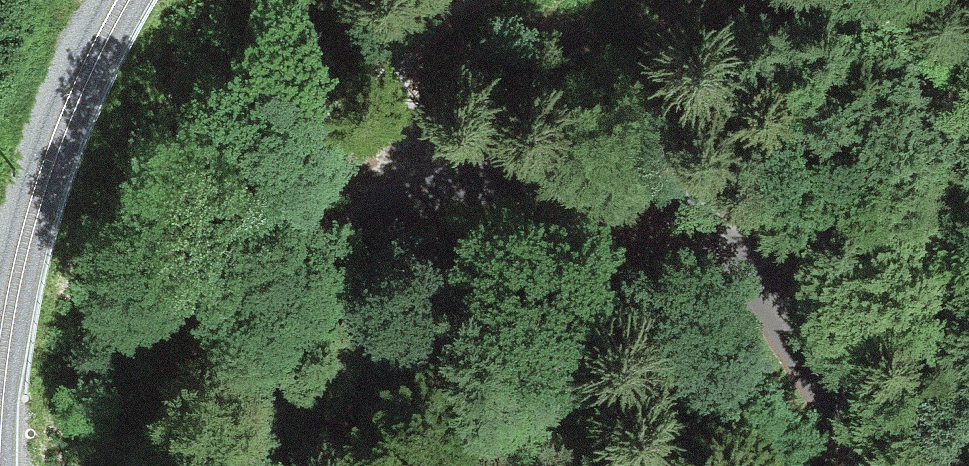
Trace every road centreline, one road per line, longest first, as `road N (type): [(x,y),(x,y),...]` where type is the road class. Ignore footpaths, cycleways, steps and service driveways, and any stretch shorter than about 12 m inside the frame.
road 1 (unclassified): [(872,465),(762,288),(727,249),(632,188),(540,172),(406,194),(329,240),(285,318),(270,465)]
road 2 (track): [(473,0),(420,26),(396,67),(394,145),(406,194)]
road 3 (track): [(968,151),(851,0)]

